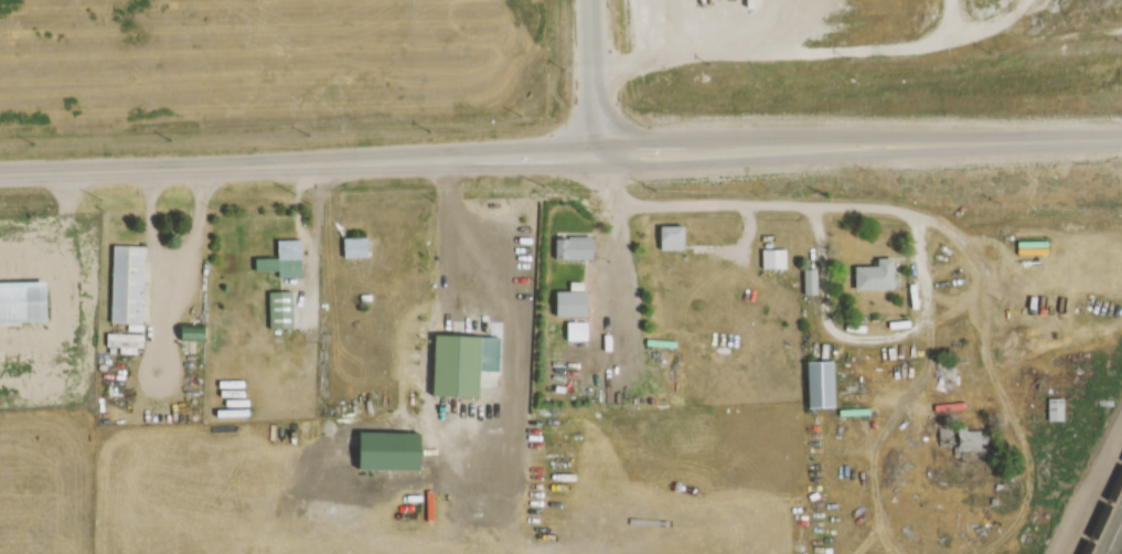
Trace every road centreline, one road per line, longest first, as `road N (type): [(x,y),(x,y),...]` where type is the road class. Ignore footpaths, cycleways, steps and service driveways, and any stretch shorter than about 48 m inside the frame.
road 1 (secondary): [(568,140),(0,160)]
road 2 (secondary): [(568,140),(597,155),(694,155),(895,139)]
road 3 (secondary): [(895,139),(863,131),(683,130),(568,140)]
road 4 (secondary): [(1121,133),(895,139)]
road 5 (secondary): [(597,155),(588,0)]

